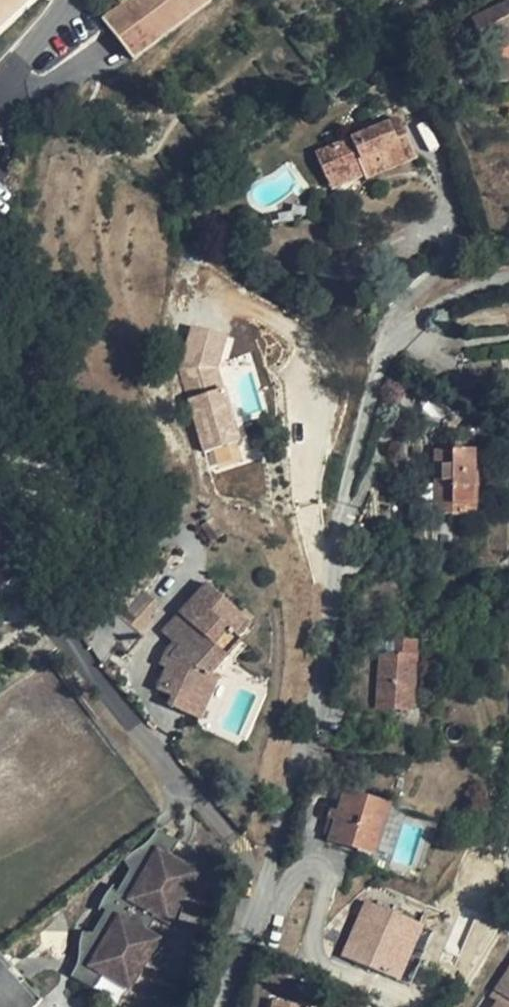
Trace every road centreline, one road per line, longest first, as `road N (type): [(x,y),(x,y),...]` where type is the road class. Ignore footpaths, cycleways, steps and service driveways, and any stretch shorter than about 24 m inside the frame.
road 1 (residential): [(230,1006),(316,685),(335,512),(383,353),(433,304),(508,273)]
road 2 (residential): [(66,0),(6,88),(0,117)]

